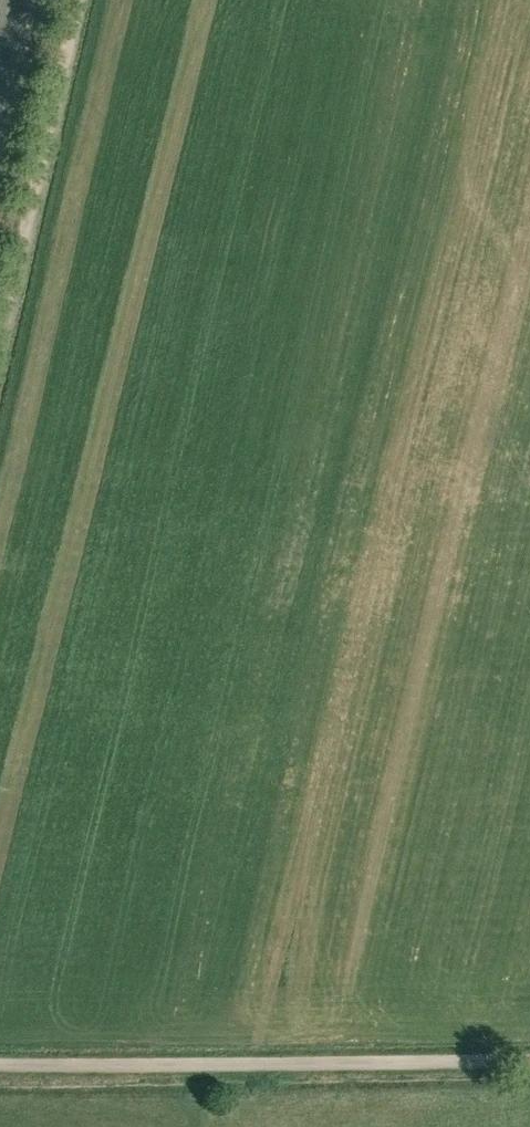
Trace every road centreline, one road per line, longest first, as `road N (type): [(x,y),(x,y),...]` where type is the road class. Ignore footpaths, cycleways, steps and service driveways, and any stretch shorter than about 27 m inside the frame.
road 1 (track): [(529,1060),(0,1065)]
road 2 (track): [(0,321),(75,0)]

